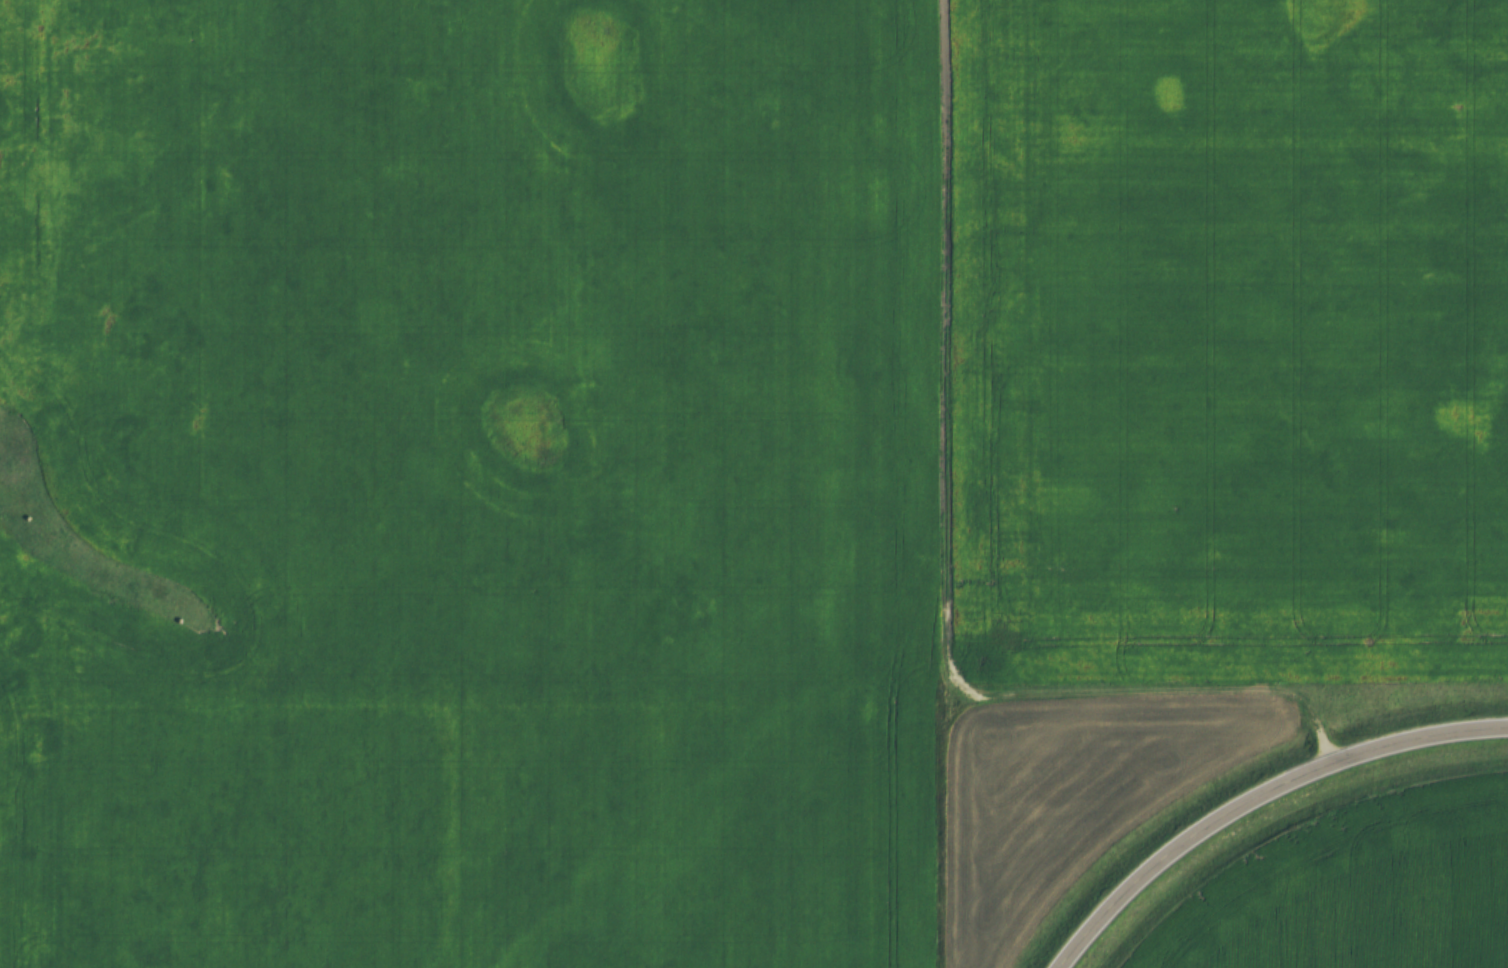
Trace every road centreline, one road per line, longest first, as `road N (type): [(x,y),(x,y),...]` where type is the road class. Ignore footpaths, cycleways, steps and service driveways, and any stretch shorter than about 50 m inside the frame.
road 1 (tertiary): [(1057,967),(1127,886),(1269,788),(1380,747),(1507,727)]

